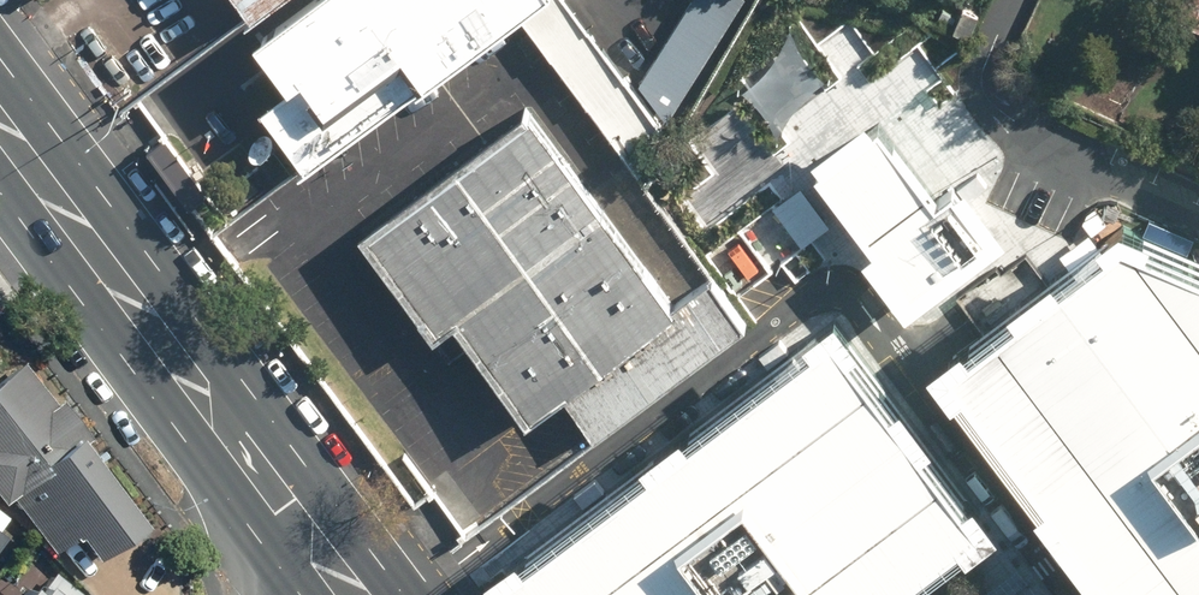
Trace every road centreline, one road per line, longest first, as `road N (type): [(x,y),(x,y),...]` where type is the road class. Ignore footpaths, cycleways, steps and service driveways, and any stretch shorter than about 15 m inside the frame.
road 1 (primary): [(0,128),(292,521)]

